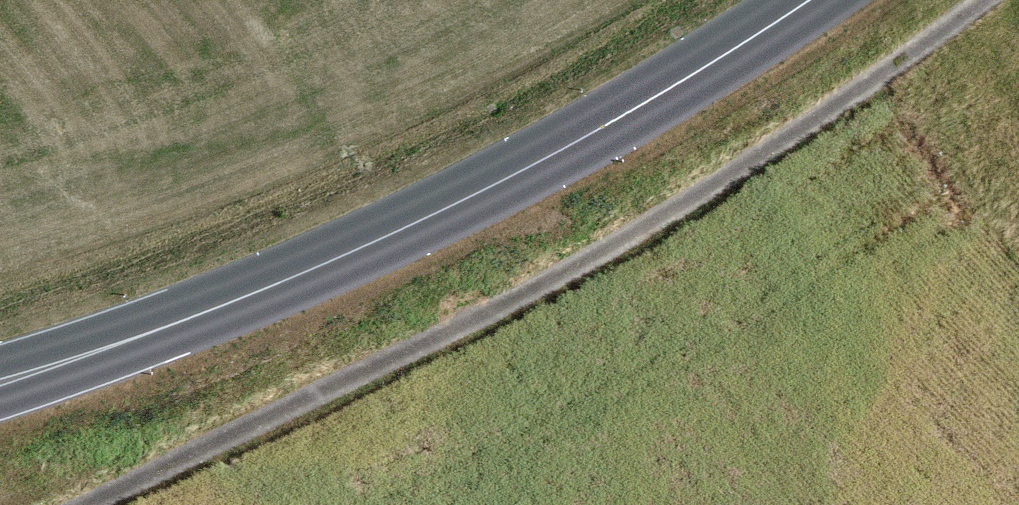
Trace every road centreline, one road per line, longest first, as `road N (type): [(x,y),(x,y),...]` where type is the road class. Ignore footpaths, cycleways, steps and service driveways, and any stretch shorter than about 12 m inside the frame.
road 1 (track): [(94,504),(594,260),(986,0)]
road 2 (secondary): [(0,381),(282,280),(481,191),(808,0)]

